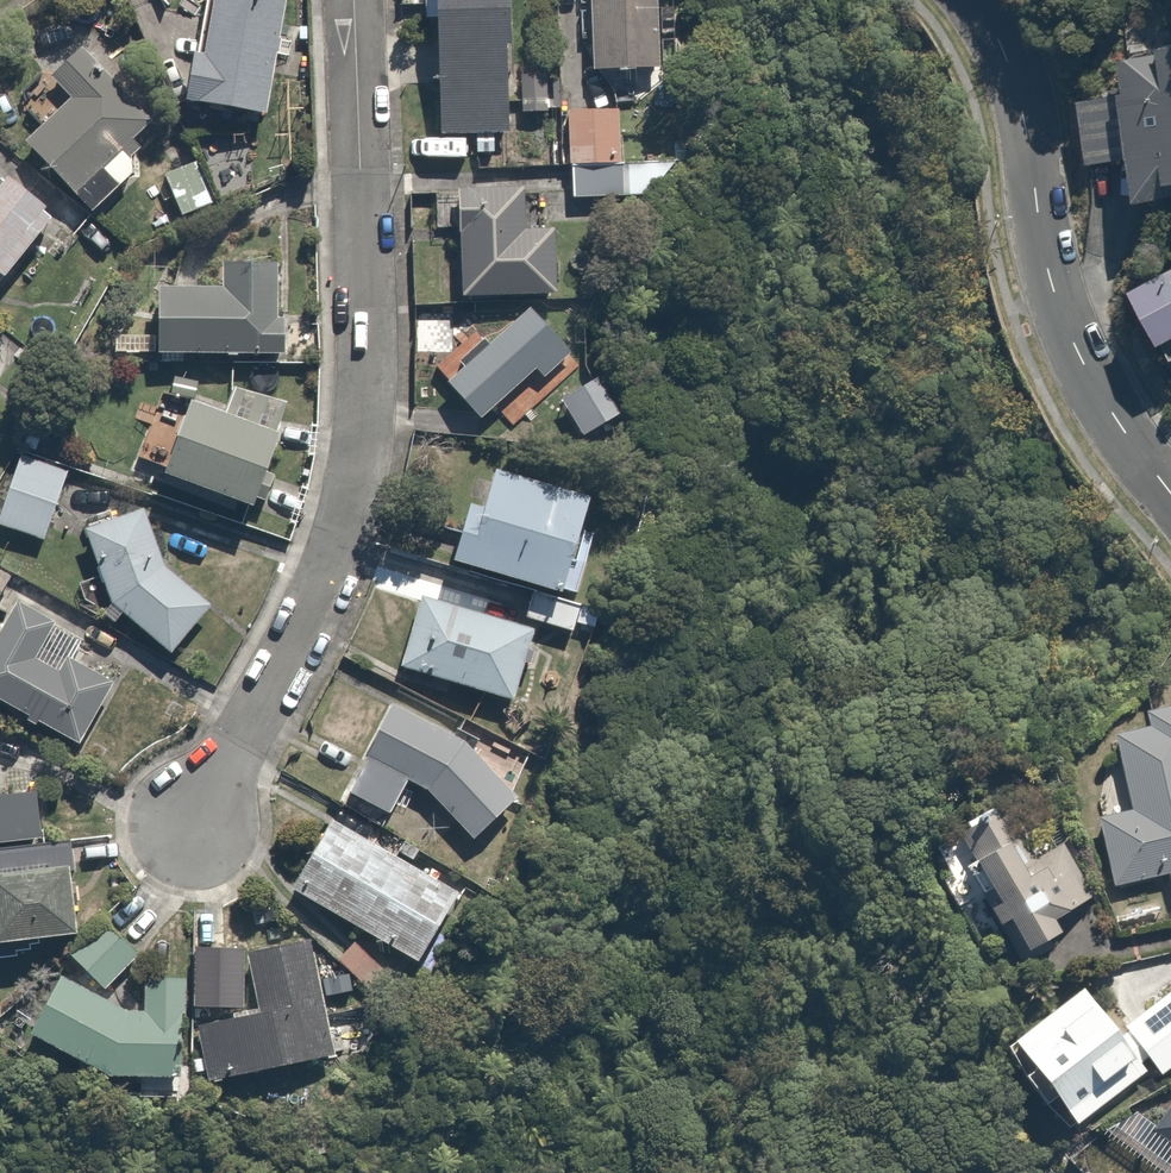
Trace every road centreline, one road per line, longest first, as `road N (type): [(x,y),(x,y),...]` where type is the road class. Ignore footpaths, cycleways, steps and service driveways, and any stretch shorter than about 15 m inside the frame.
road 1 (residential): [(344,0),(357,361),(348,496),(306,629),(192,829)]
road 2 (residential): [(956,0),(995,65),(1014,123),(1053,323),(1113,441),(1170,519)]

